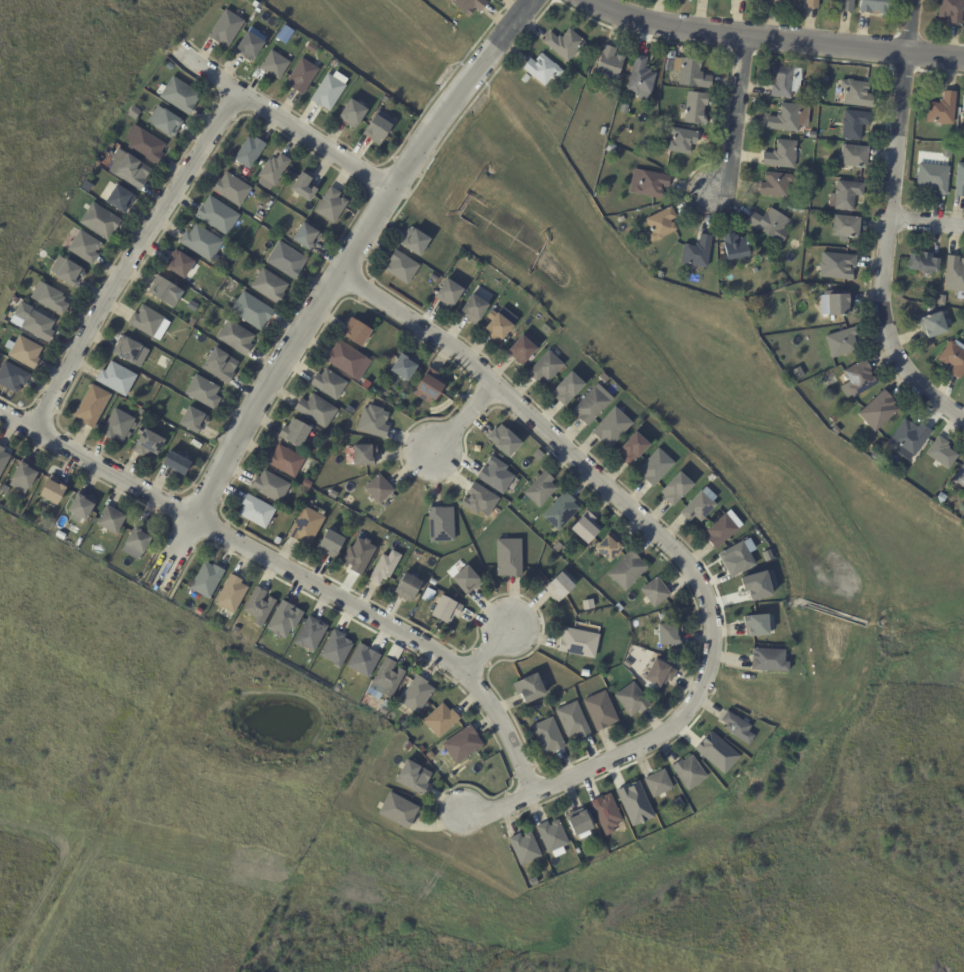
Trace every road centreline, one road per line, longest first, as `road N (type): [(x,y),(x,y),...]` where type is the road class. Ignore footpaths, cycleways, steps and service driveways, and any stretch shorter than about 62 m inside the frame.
road 1 (residential): [(336,275),(456,352),(689,565),(712,612),(713,666),(697,710),(658,743),(453,829)]
road 2 (residential): [(526,0),(389,191),(152,590)]
road 3 (residential): [(0,408),(432,648),(488,701),(537,794)]
road 4 (residential): [(913,0),(881,309),(902,367),(963,419)]
road 5 (residential): [(237,95),(32,425)]
road 6 (tertiary): [(584,0),(655,24),(963,61)]
road 7 (residential): [(389,191),(176,53)]
road 8 (residential): [(742,37),(731,166),(714,189)]

